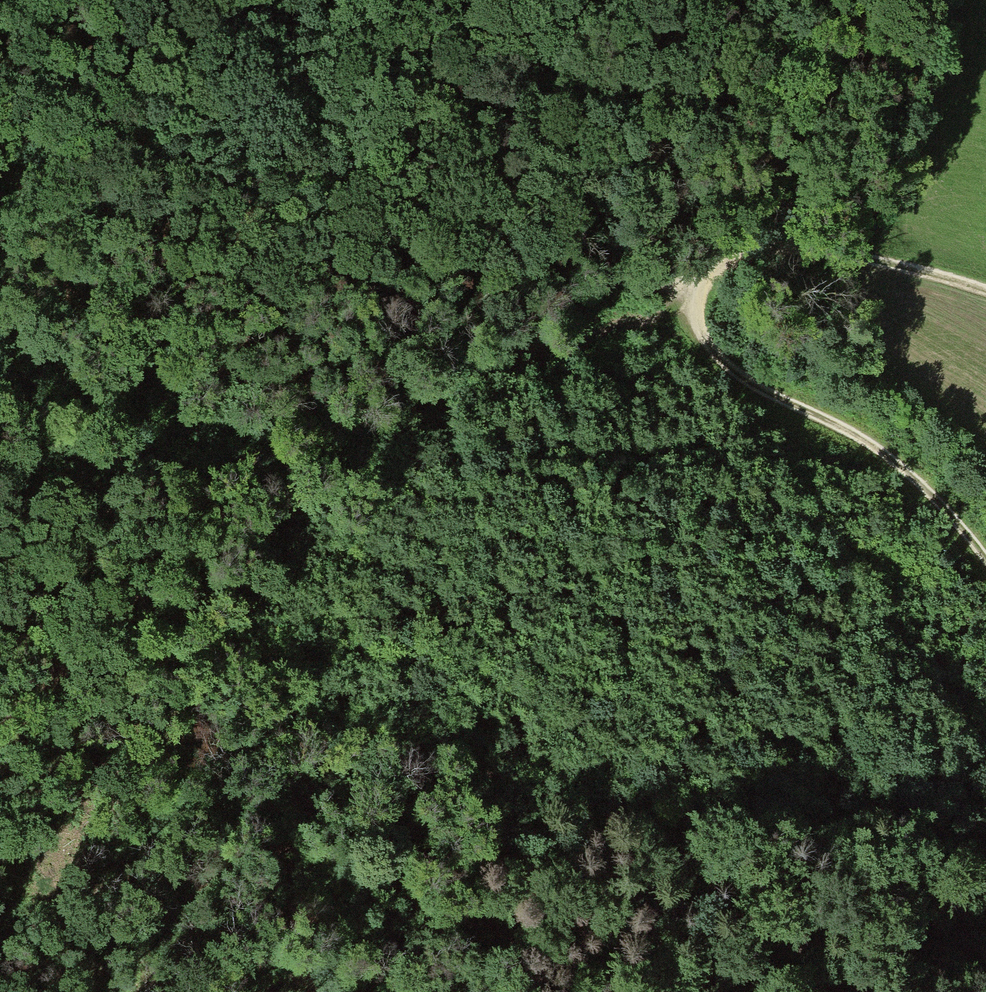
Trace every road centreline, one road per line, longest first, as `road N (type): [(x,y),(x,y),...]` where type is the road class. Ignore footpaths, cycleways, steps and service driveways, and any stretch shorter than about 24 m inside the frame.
road 1 (track): [(985,291),(828,244),(771,248),(688,291),(632,291),(517,267),(411,229),(256,215),(26,150),(0,150)]
road 2 (track): [(778,991),(722,931),(640,791),(413,643),(300,647),(162,668),(55,662)]
road 3 (track): [(691,305),(510,359),(253,481),(55,662),(0,736)]
road 4 (track): [(688,291),(695,323),(723,363),(891,455),(985,562)]

